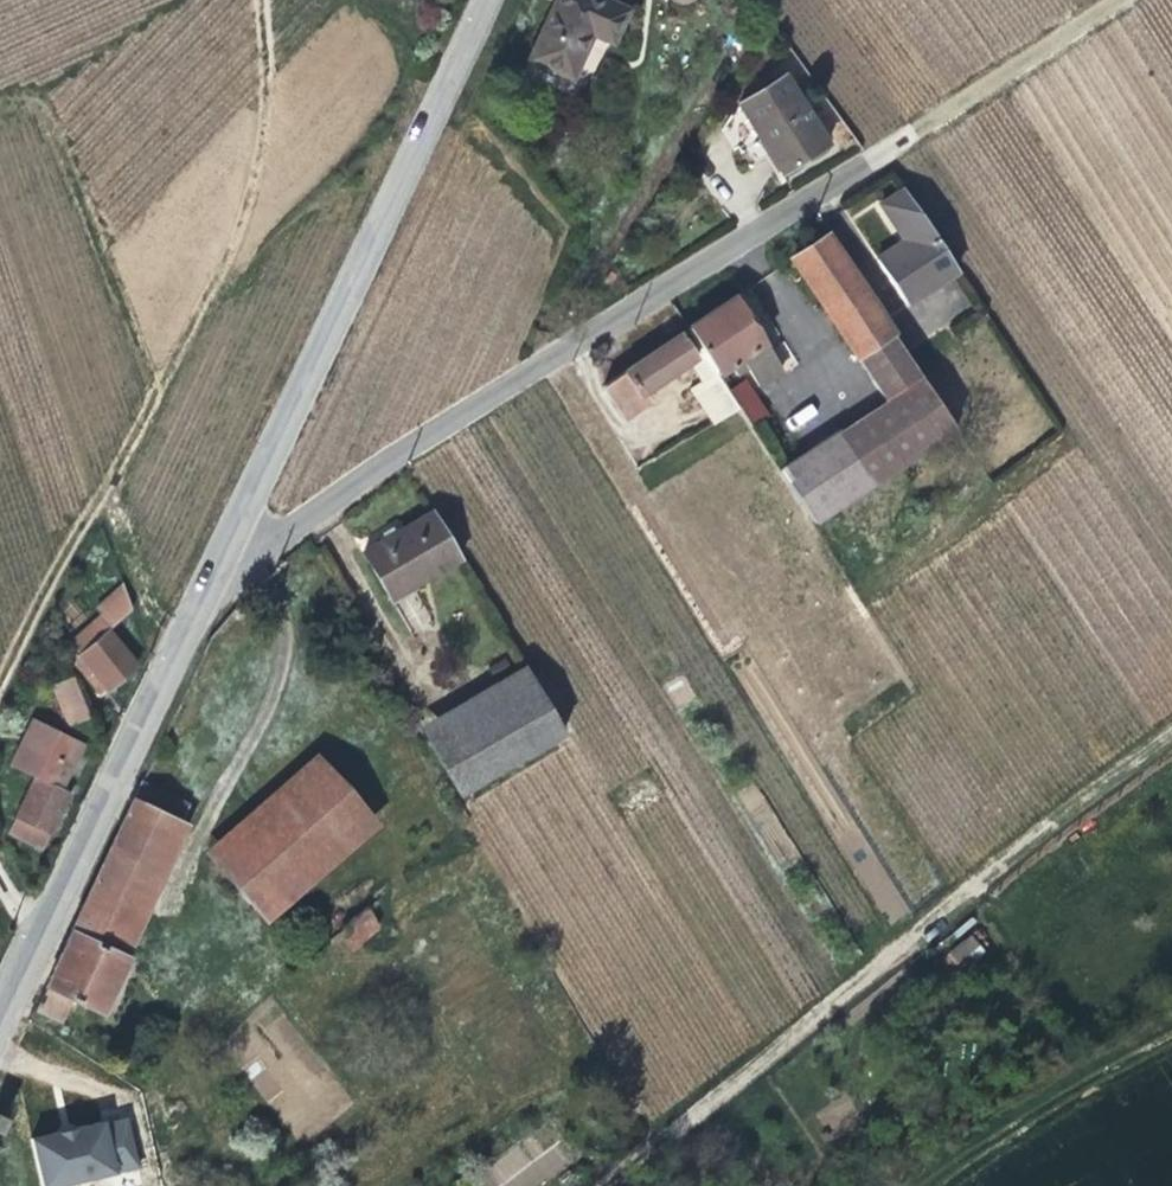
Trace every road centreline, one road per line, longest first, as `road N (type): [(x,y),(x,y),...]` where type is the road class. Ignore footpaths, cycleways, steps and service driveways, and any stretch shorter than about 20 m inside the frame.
road 1 (residential): [(875,155),(502,383),(206,577)]
road 2 (track): [(1171,727),(882,952),(605,1185)]
road 3 (track): [(258,0),(272,94),(207,277),(31,574),(0,662)]
road 4 (residential): [(480,0),(206,577)]
road 5 (residential): [(206,577),(0,1012)]
road 6 (track): [(1171,1045),(914,1185)]
road 7 (track): [(1115,0),(875,155)]

